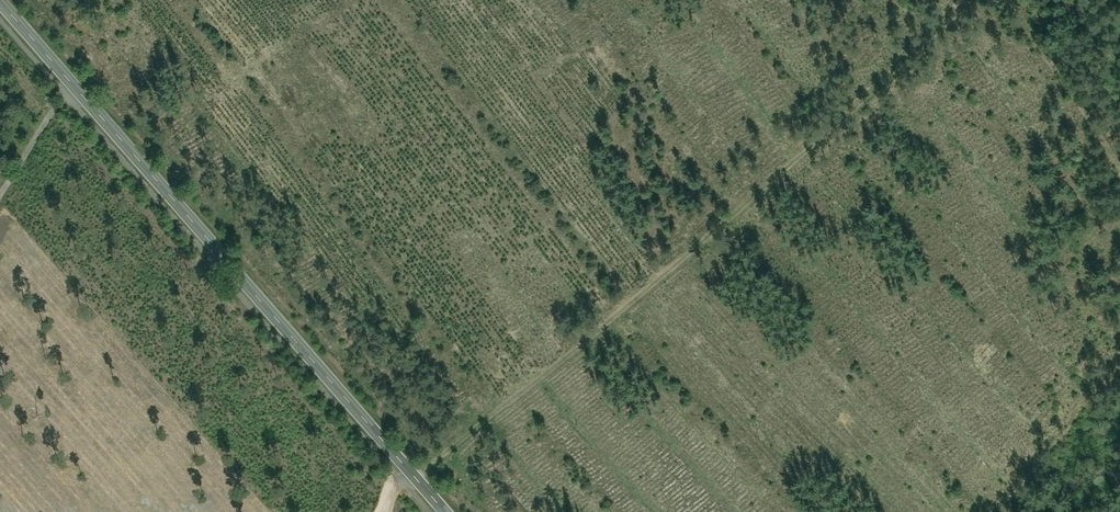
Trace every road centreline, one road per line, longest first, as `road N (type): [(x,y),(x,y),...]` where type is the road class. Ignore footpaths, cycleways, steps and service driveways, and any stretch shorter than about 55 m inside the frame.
road 1 (track): [(409,474),(466,439),(895,89),(983,0)]
road 2 (secondary): [(442,511),(0,12)]
road 3 (track): [(1119,164),(1008,0)]
road 4 (track): [(0,194),(66,86)]

